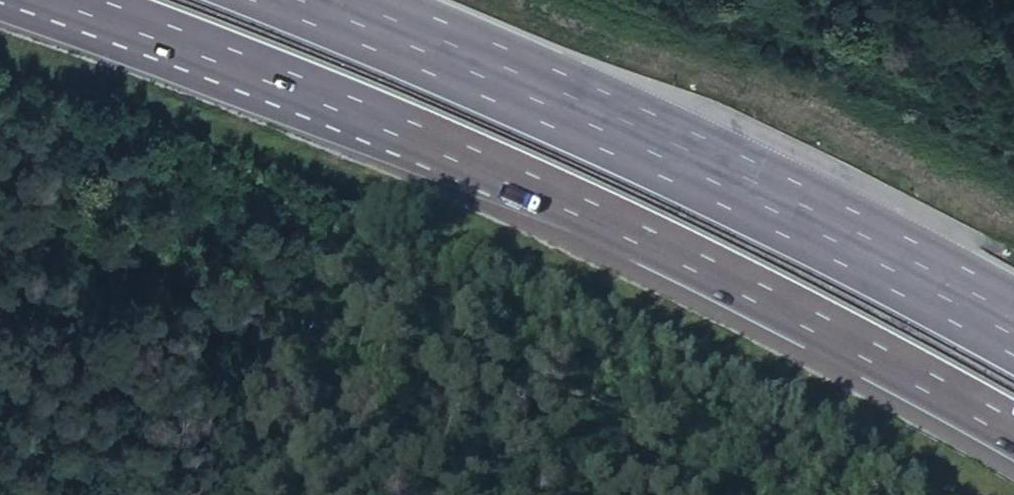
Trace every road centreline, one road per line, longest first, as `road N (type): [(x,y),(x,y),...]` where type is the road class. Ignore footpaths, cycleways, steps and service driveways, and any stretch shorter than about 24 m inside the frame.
road 1 (motorway): [(47,0),(278,84),(645,242),(1013,434)]
road 2 (motorway): [(1013,336),(686,160),(314,0)]

